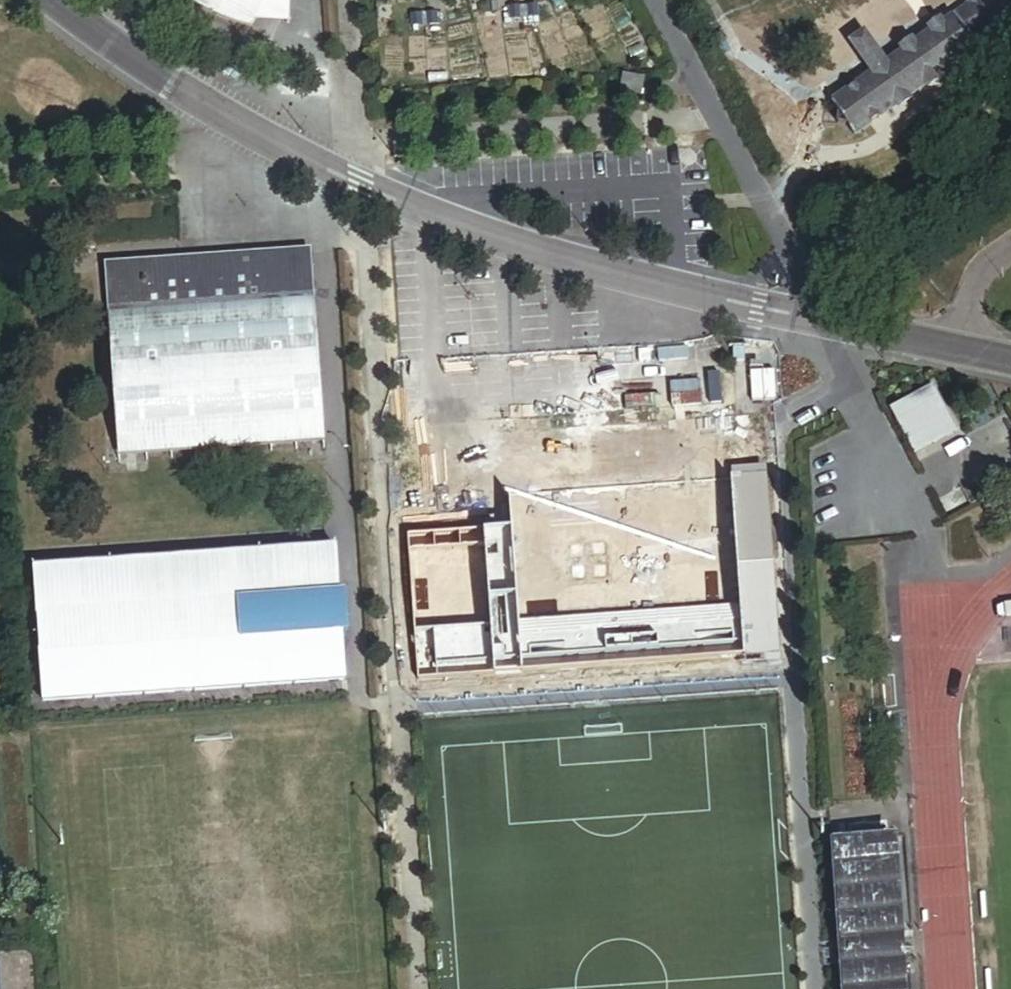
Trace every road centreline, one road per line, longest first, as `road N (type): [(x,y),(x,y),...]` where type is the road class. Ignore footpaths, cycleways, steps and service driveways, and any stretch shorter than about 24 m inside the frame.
road 1 (residential): [(53,0),(152,77),(337,181),(519,249),(1010,365)]

